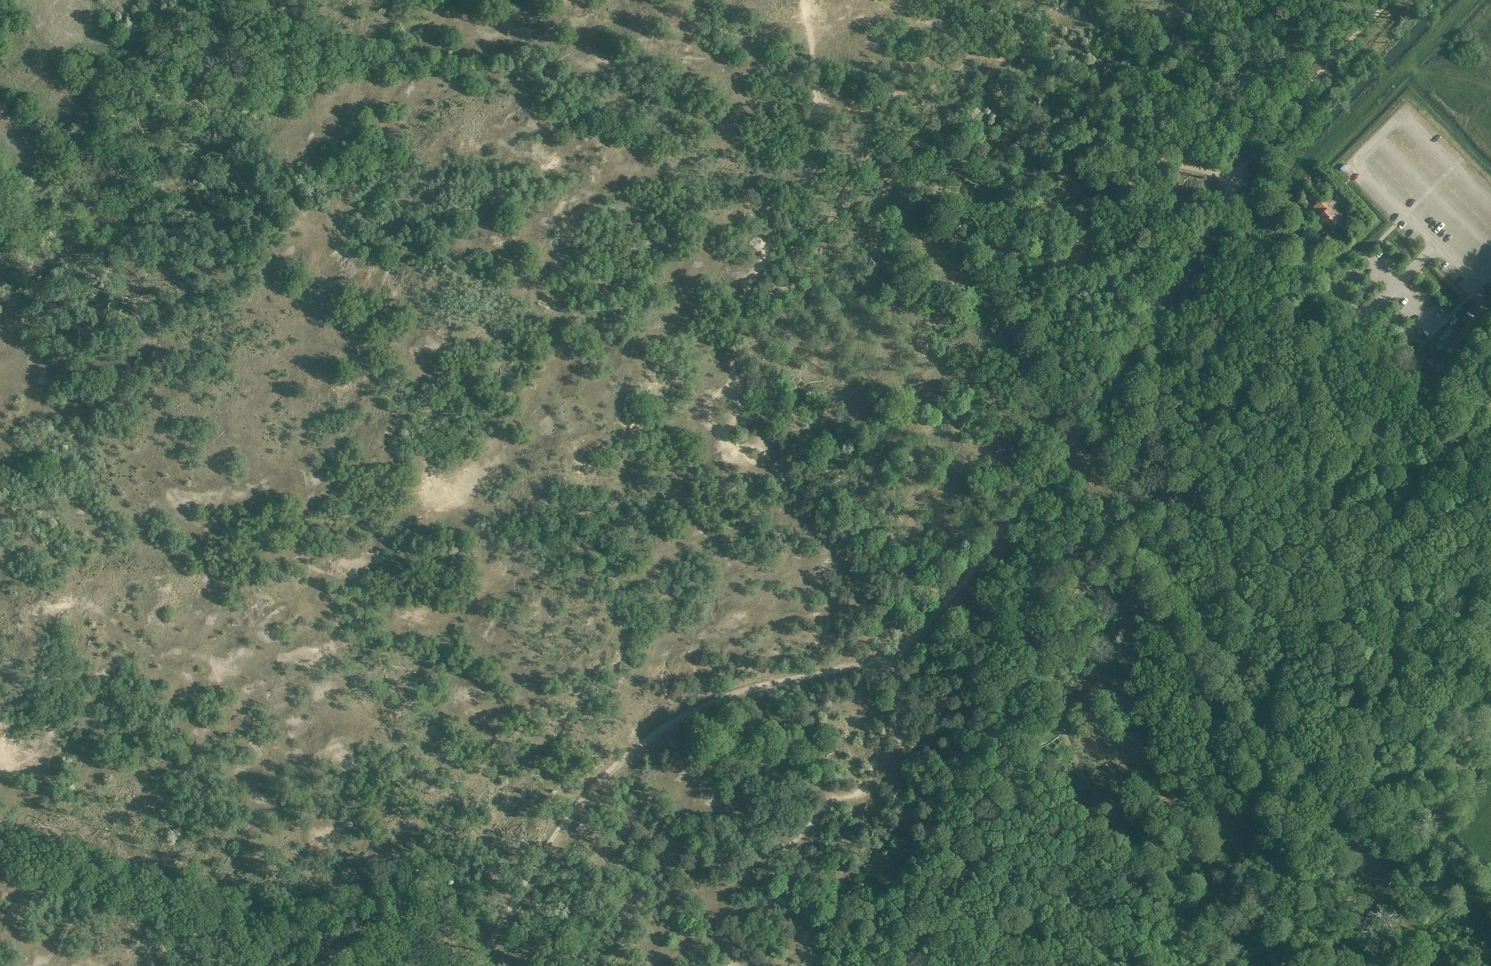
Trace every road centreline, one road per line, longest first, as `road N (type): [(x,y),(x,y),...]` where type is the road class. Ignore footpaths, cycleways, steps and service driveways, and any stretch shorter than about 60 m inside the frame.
road 1 (track): [(475,965),(582,797),(651,736),(735,692),(898,650)]
road 2 (track): [(1233,183),(1162,162),(1004,33),(950,0)]
road 3 (track): [(859,965),(932,816),(892,716),(898,650)]
road 4 (unclassified): [(1490,372),(1434,385),(1416,374),(1246,199)]
road 5 (track): [(1271,223),(1300,173),(1470,0)]
road 6 (track): [(1233,183),(1291,107),(1390,0)]

